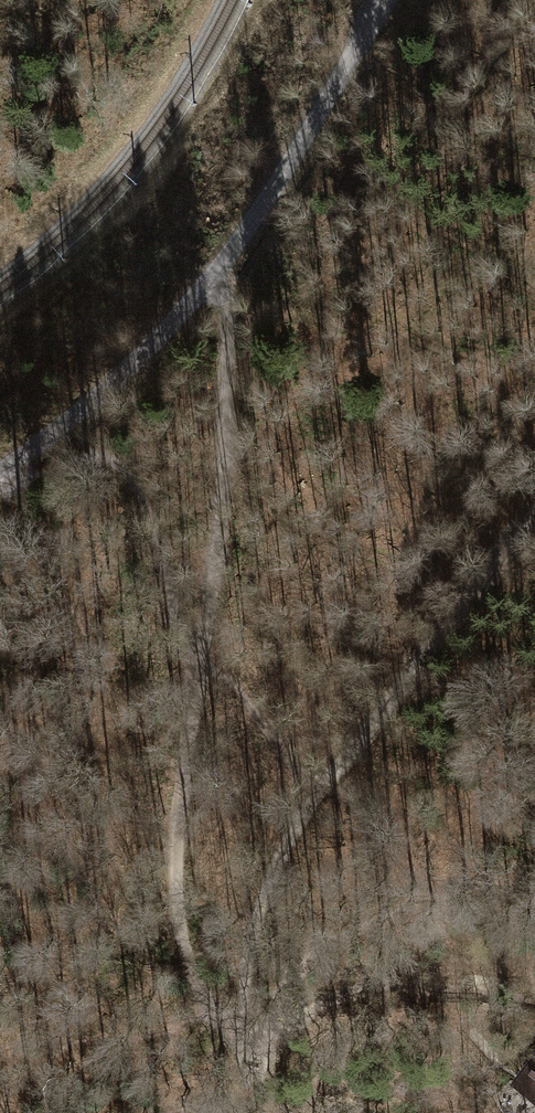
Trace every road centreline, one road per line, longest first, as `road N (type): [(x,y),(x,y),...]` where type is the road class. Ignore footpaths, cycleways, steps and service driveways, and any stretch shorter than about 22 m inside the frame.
road 1 (track): [(214,276),(226,306),(215,537),(176,862),(192,975),(235,1034)]
road 2 (track): [(0,472),(92,404),(214,276),(390,0)]
road 3 (track): [(323,784),(534,517)]
road 4 (track): [(235,1034),(258,1046),(352,991),(403,987),(534,1008)]
road 5 (track): [(235,1034),(268,874),(323,784)]
road 6 (track): [(323,784),(454,914)]

